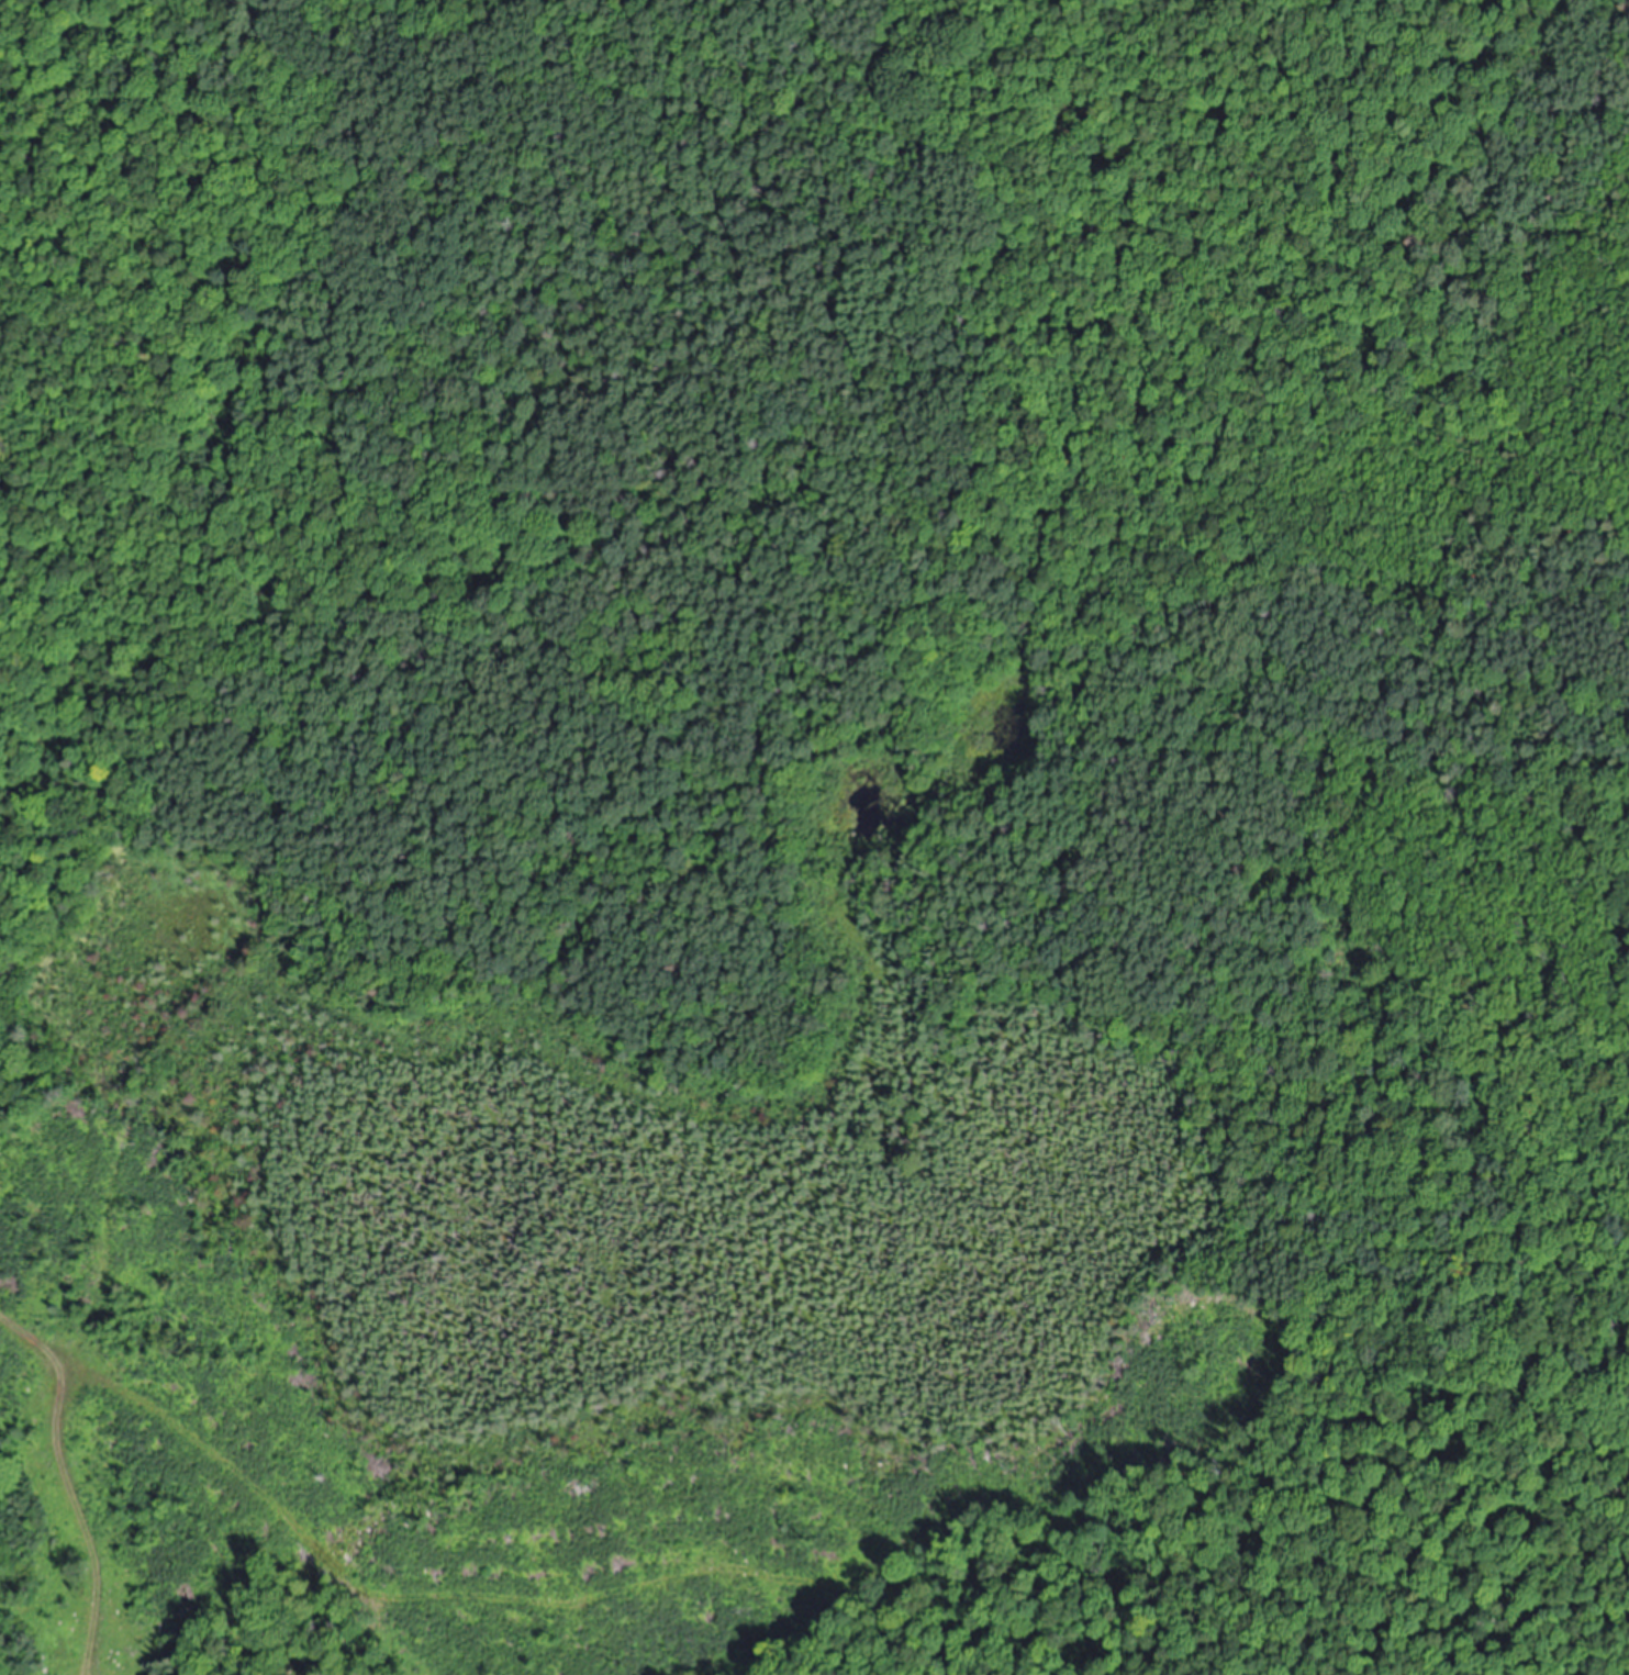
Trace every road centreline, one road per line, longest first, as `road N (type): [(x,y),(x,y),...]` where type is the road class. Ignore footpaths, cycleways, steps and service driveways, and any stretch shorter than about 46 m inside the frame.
road 1 (track): [(0,1318),(48,1370),(92,1561),(91,1674)]

